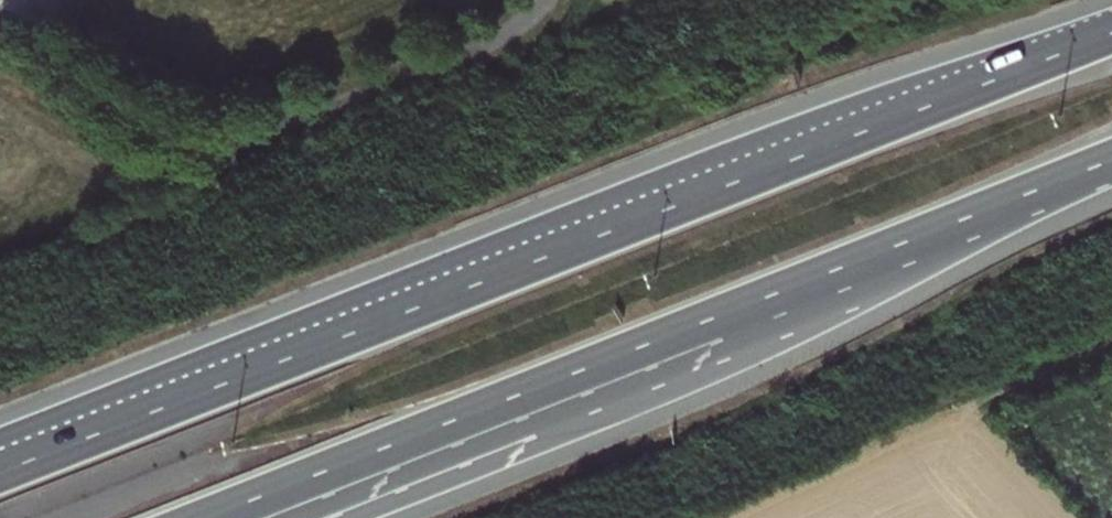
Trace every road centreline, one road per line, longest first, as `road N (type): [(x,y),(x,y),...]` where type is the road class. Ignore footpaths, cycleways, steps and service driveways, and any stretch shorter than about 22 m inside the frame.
road 1 (motorway): [(1111,33),(0,471)]
road 2 (motorway): [(205,517),(1111,157)]

